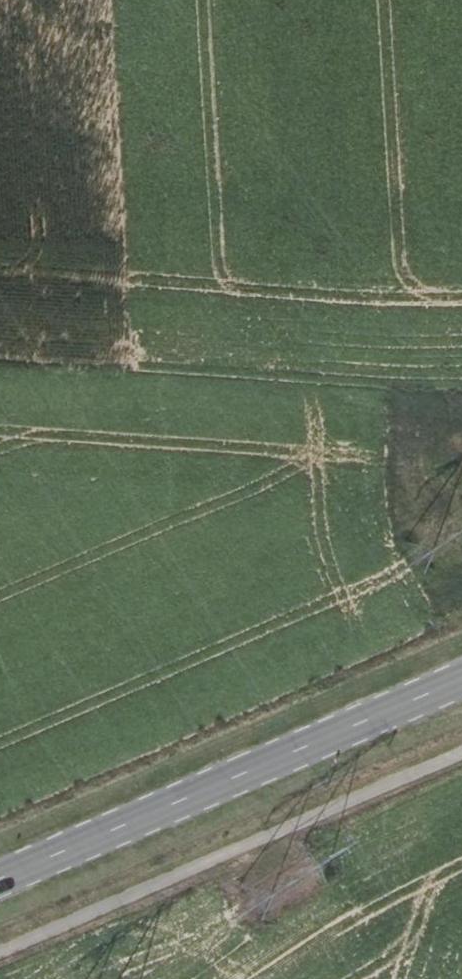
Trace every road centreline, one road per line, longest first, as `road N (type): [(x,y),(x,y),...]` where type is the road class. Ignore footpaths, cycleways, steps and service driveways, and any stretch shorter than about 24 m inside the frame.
road 1 (secondary): [(0,879),(461,680)]
road 2 (track): [(0,947),(461,750)]

